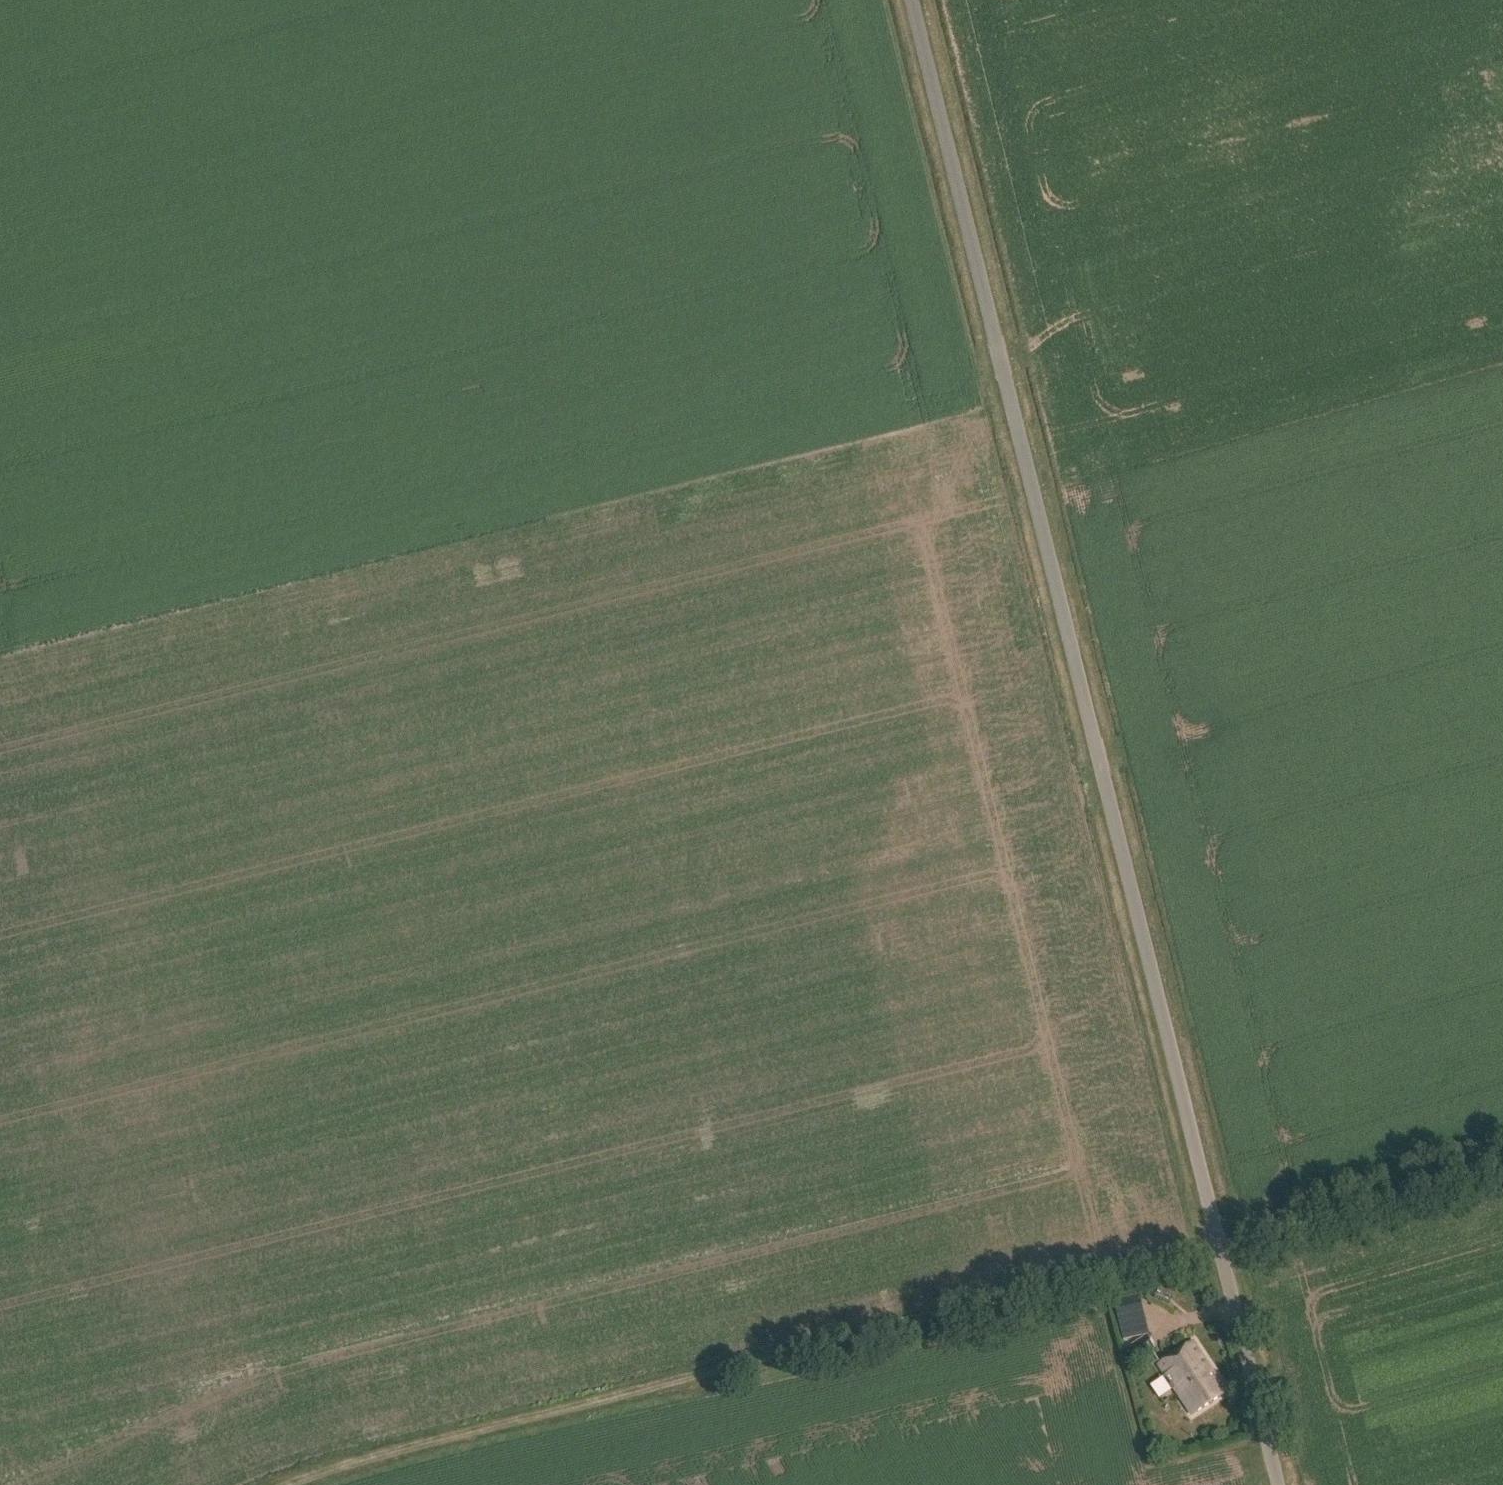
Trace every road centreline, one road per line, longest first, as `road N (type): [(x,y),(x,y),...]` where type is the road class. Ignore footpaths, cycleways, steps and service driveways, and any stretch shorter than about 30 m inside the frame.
road 1 (unclassified): [(1278,1484),(911,0)]
road 2 (track): [(1502,1164),(1221,1248)]

